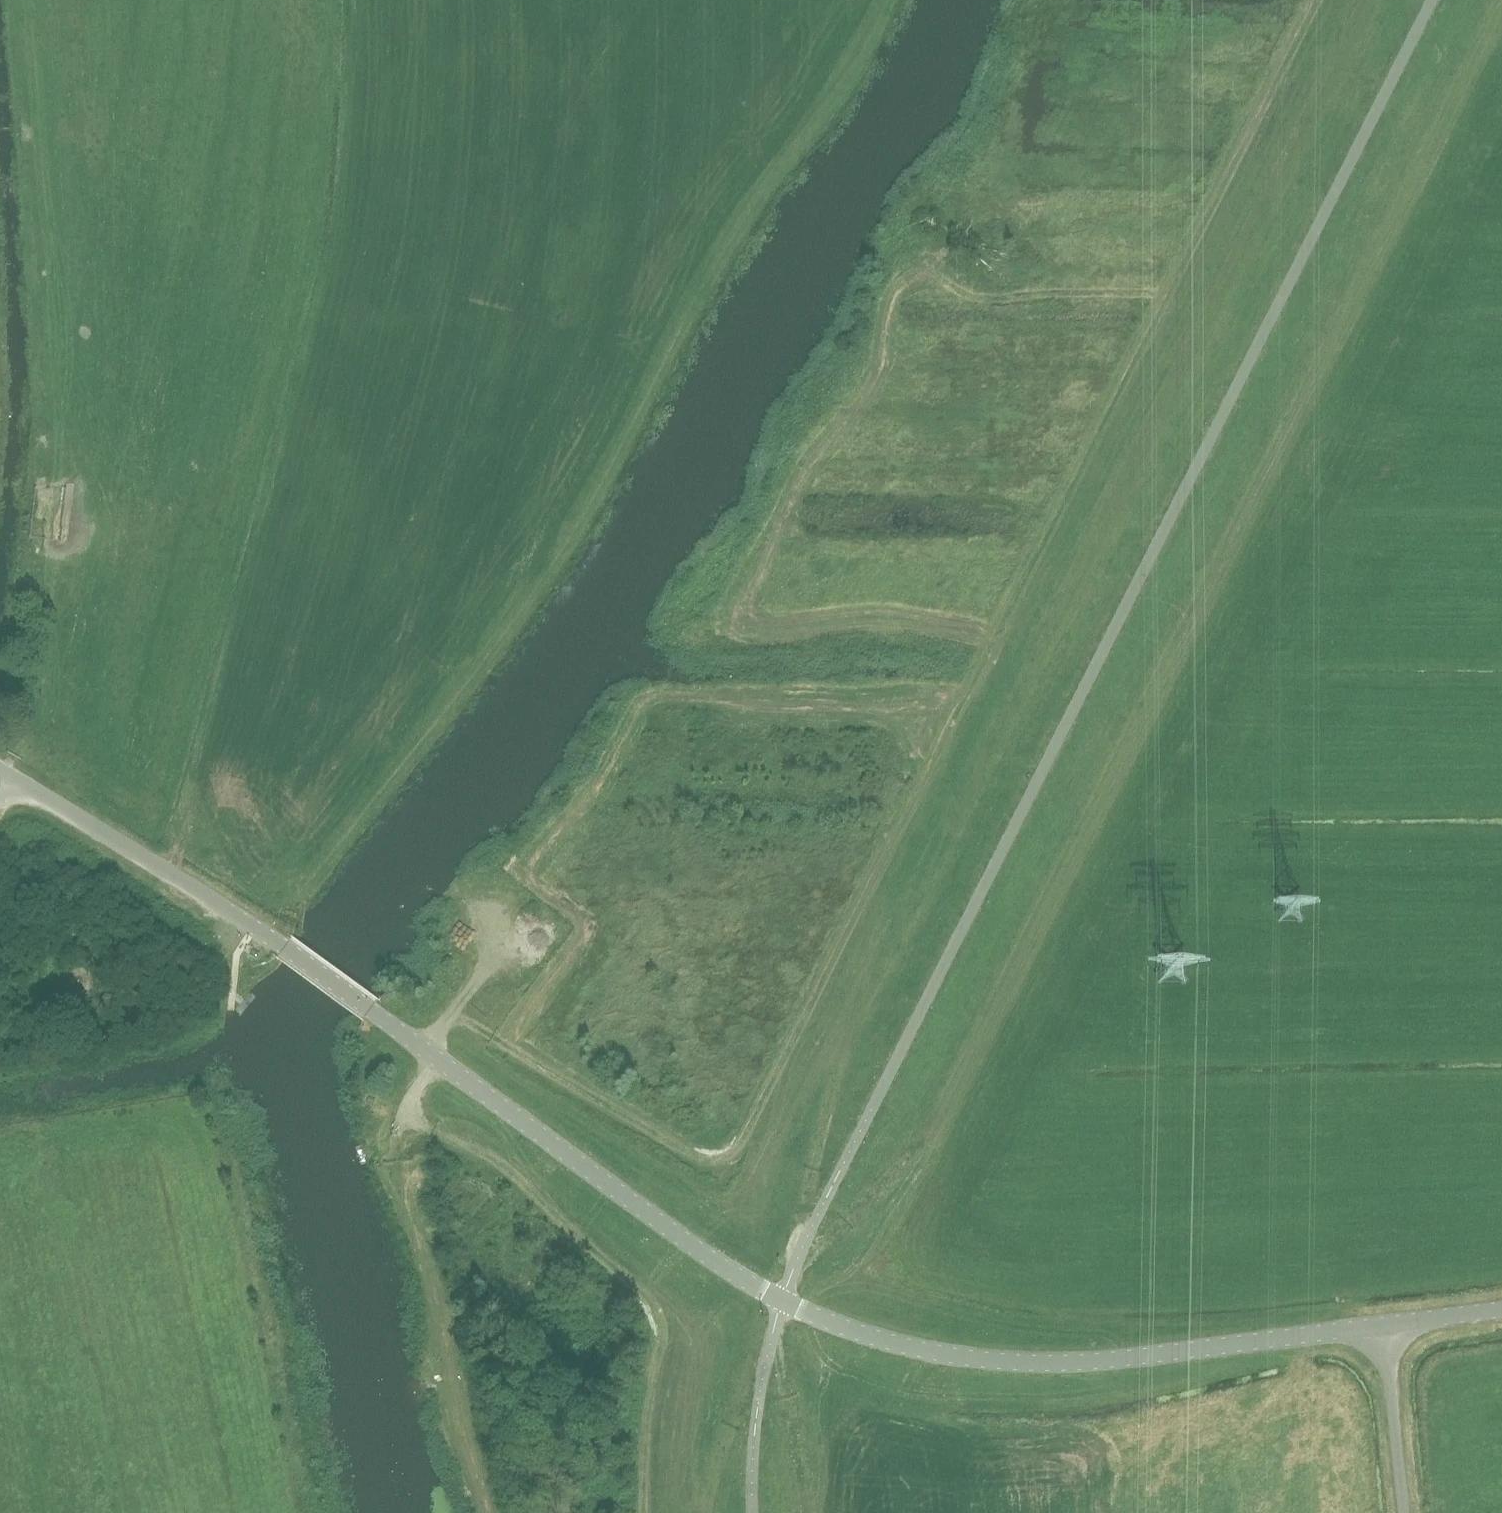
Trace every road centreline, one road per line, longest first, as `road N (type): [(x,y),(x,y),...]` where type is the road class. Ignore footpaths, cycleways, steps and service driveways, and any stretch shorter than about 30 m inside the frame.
road 1 (tertiary): [(1501,1309),(1056,1360),(922,1350),(833,1324),(731,1273),(278,943),(4,774)]
road 2 (track): [(1316,0),(737,1149),(698,1159),(452,1010)]

